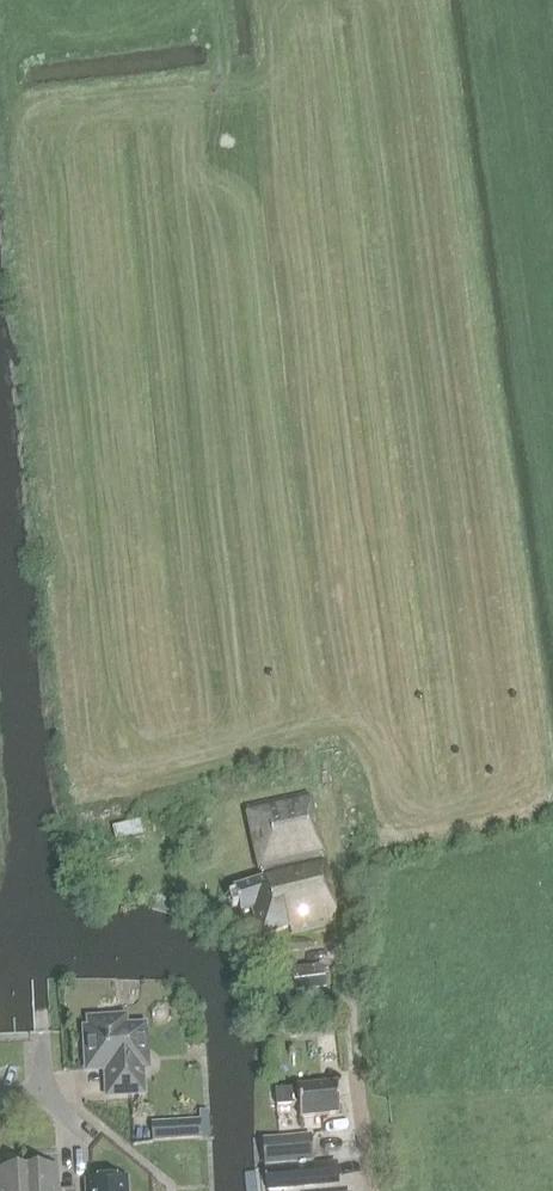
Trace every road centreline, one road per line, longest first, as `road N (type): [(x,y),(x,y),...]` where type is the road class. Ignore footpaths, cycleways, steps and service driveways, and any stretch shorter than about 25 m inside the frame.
road 1 (residential): [(342,979),(370,1190)]

